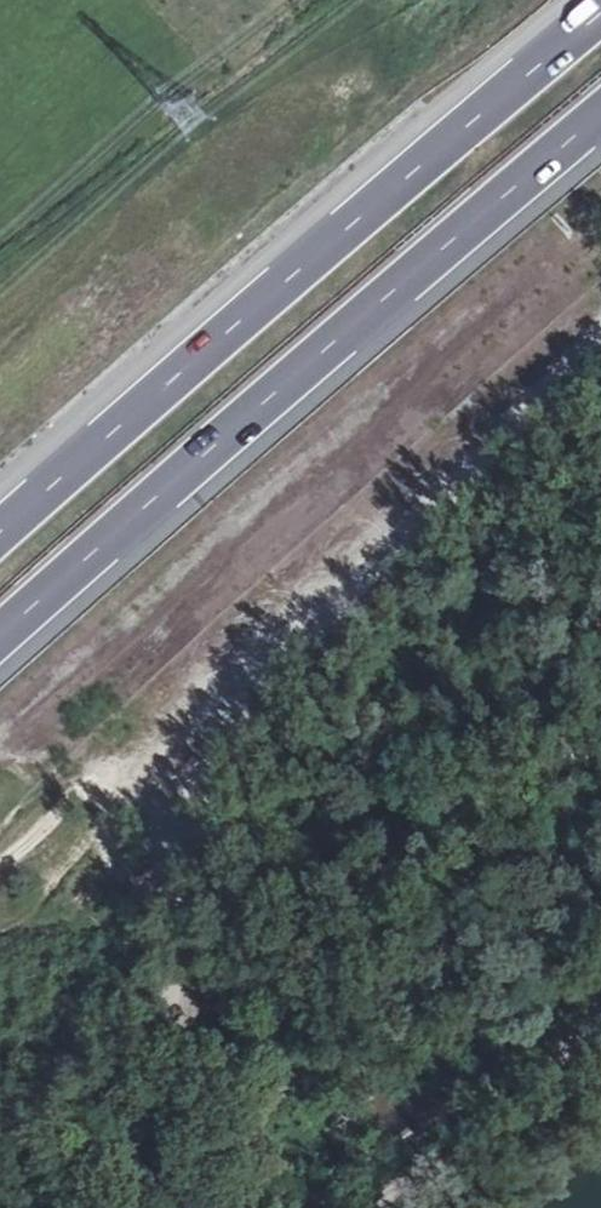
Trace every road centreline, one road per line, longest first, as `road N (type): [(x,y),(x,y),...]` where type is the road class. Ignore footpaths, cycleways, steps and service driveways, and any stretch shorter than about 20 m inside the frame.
road 1 (motorway): [(0,637),(600,117)]
road 2 (motorway): [(600,17),(0,535)]
road 3 (track): [(0,1198),(159,1032),(177,989),(175,826),(251,659)]
road 4 (track): [(600,349),(567,366),(251,659)]
road 5 (track): [(600,994),(357,1207)]

